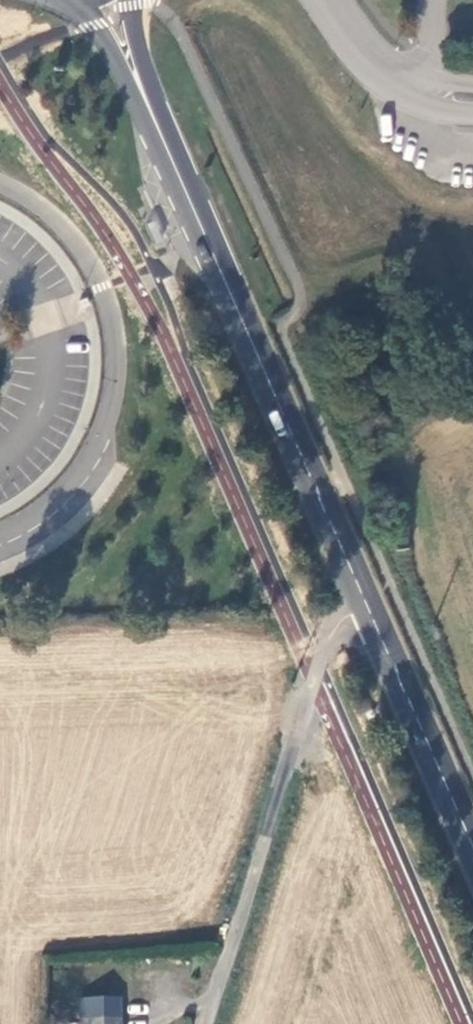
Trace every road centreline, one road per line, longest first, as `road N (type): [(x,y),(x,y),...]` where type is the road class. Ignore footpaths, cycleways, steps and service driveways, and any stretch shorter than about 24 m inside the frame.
road 1 (secondary): [(136,74),(370,607)]
road 2 (unclassified): [(204,1023),(318,658),(345,620),(370,607)]
road 3 (secondary): [(370,607),(472,844)]
road 4 (residential): [(327,0),(375,63),(425,92),(472,98)]

